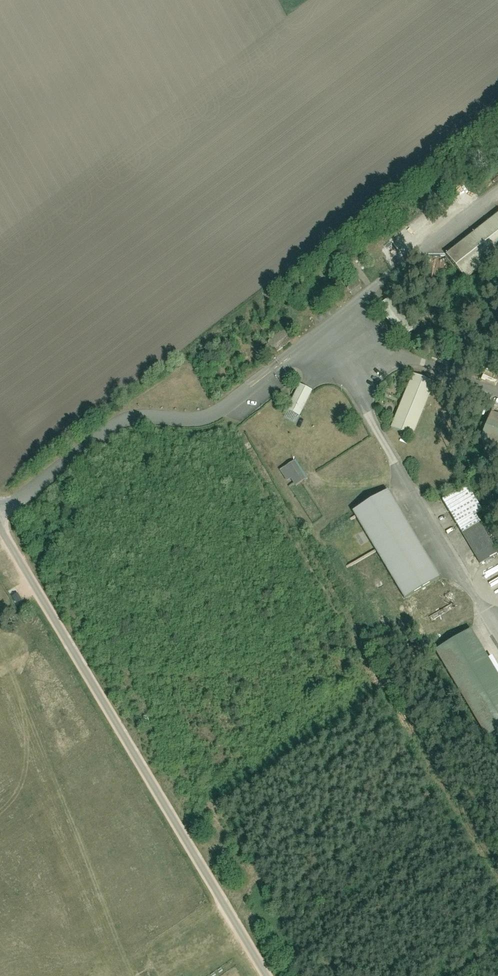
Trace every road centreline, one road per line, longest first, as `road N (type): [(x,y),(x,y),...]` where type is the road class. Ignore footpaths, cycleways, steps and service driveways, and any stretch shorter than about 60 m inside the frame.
road 1 (unclassified): [(0,524),(268,975)]

